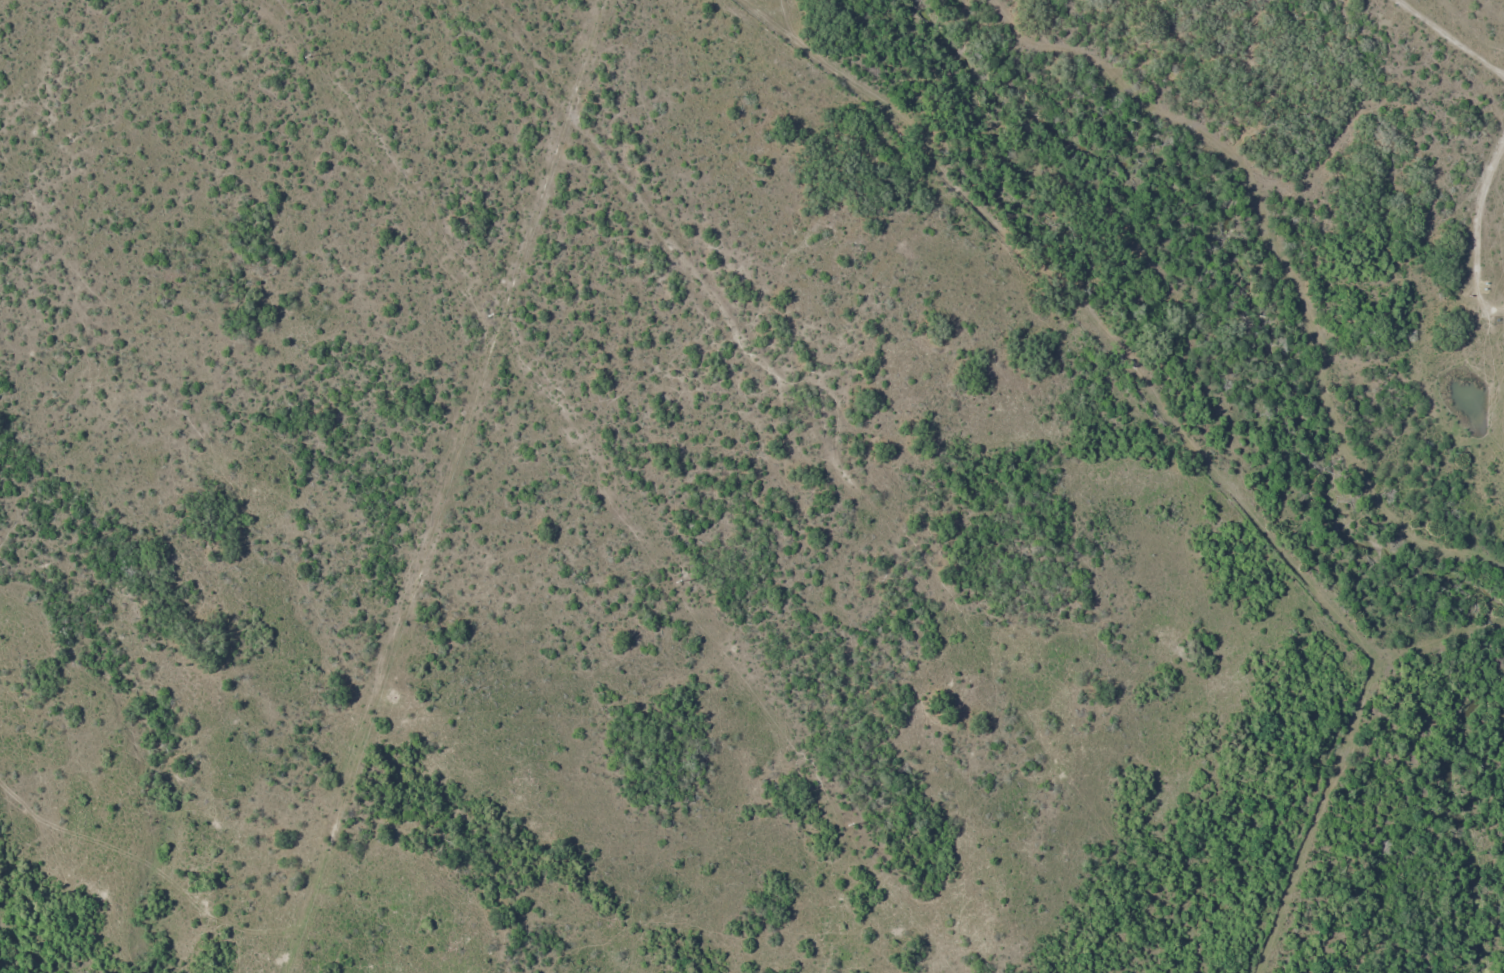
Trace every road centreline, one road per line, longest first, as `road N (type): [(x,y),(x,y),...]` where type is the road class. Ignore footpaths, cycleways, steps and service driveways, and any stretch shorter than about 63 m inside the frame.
road 1 (residential): [(1397,0),(1503,78)]

